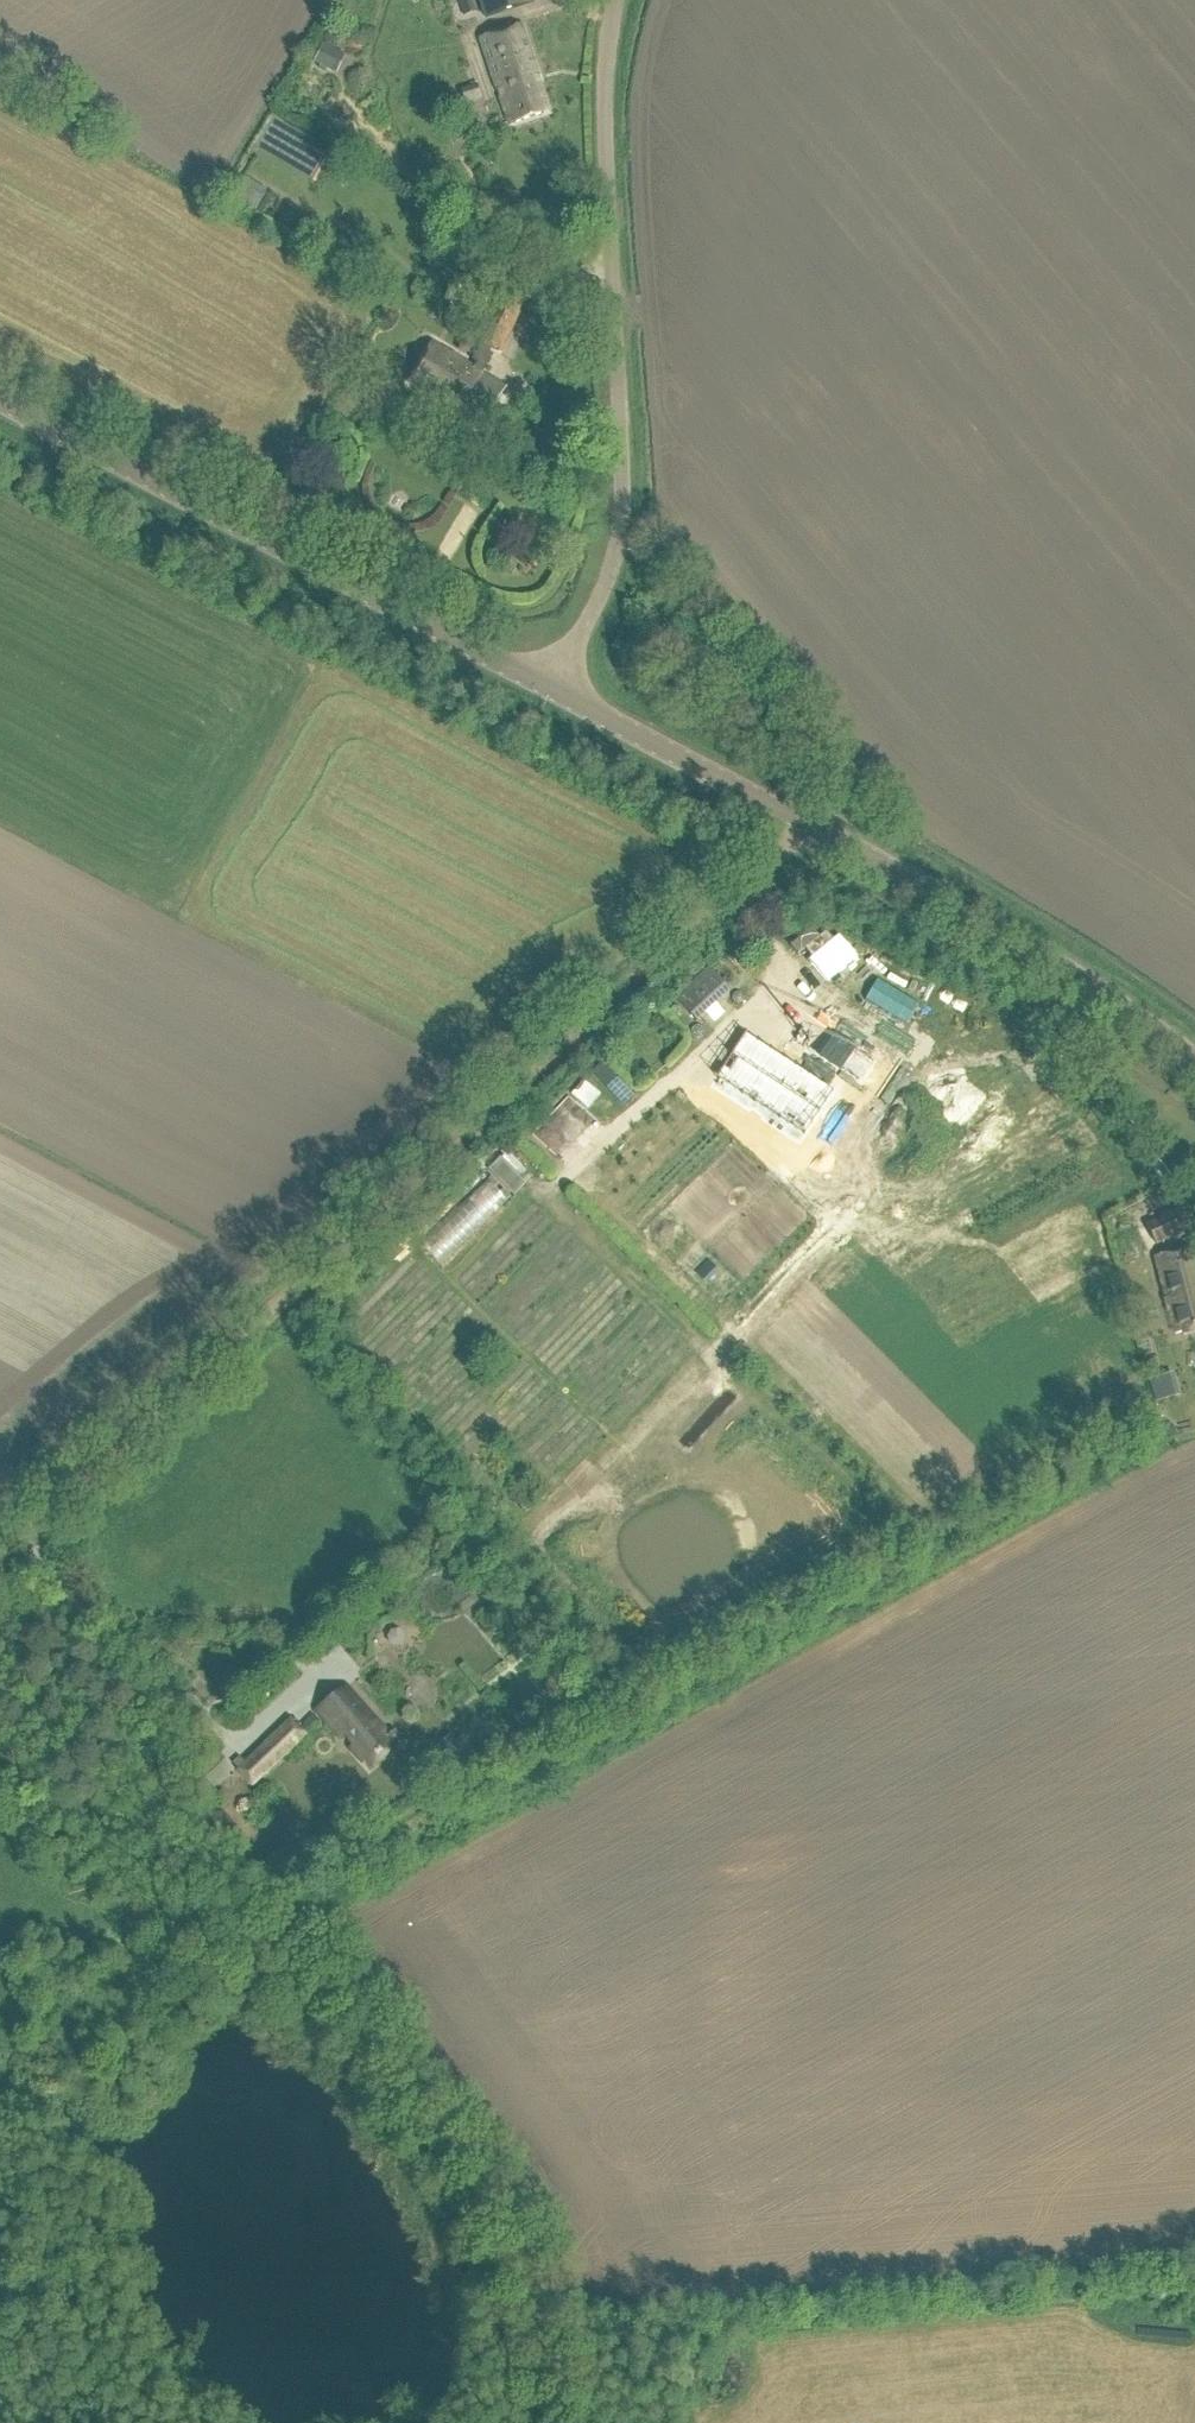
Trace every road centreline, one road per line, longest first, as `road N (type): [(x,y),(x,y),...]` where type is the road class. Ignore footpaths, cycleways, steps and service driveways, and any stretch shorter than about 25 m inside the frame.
road 1 (track): [(85,1485),(807,826)]
road 2 (tertiary): [(1194,1063),(1094,988),(959,907),(551,689)]
road 3 (unclassified): [(551,689),(603,593),(619,531),(623,461),(605,172),(615,0)]
road 4 (tertiary): [(551,689),(0,401)]

